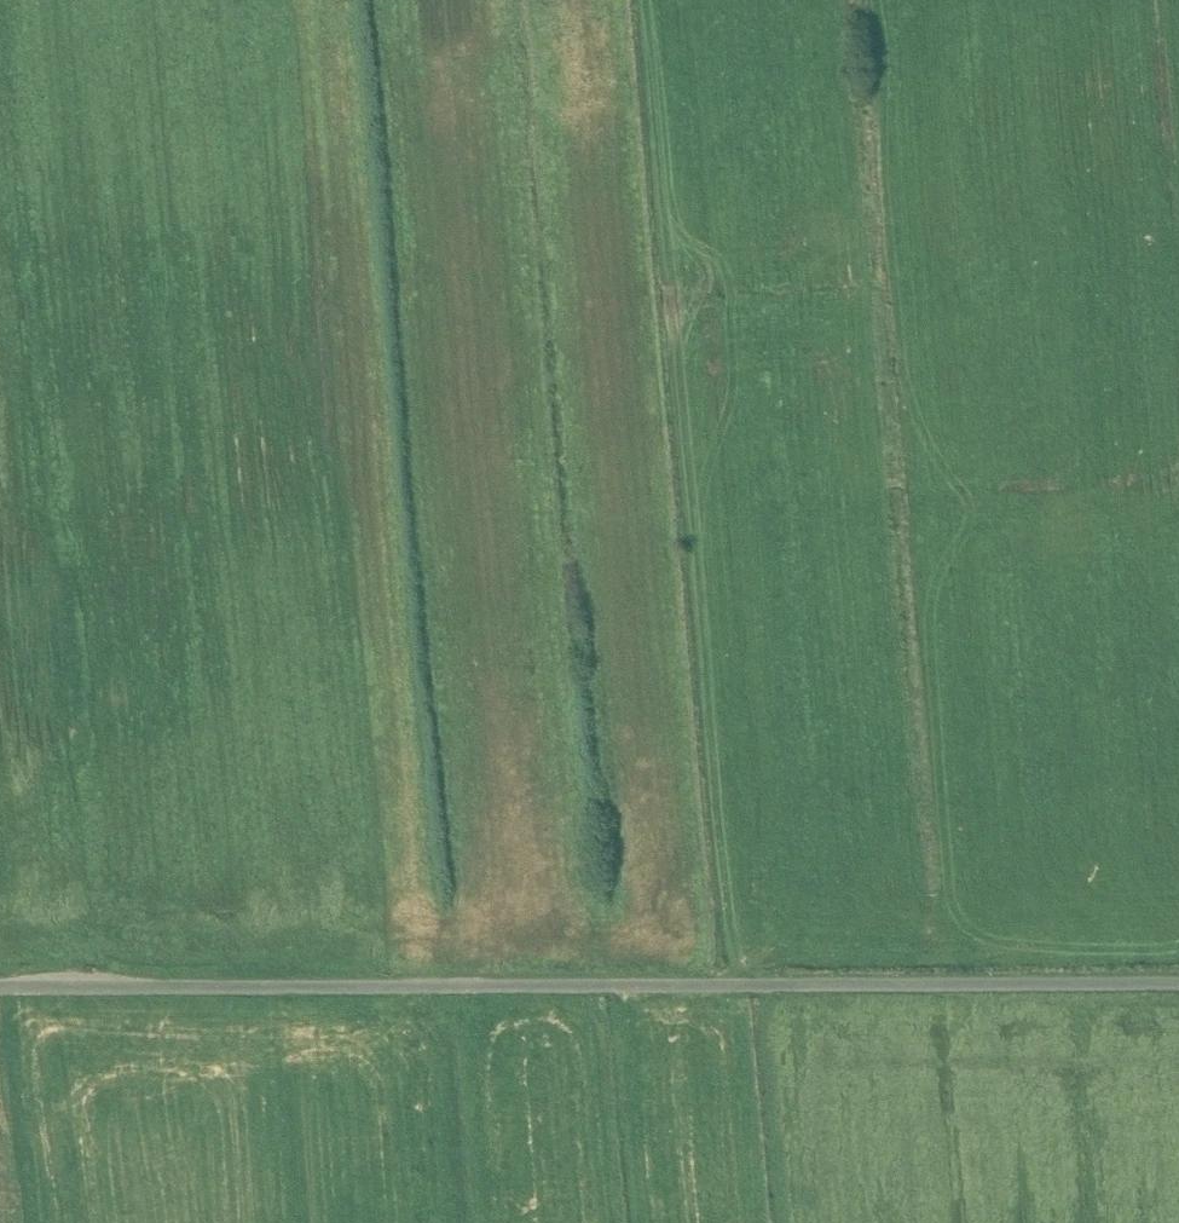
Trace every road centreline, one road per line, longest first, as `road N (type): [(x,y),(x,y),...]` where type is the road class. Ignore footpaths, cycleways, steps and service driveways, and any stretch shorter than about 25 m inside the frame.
road 1 (track): [(0,983),(1178,974)]

